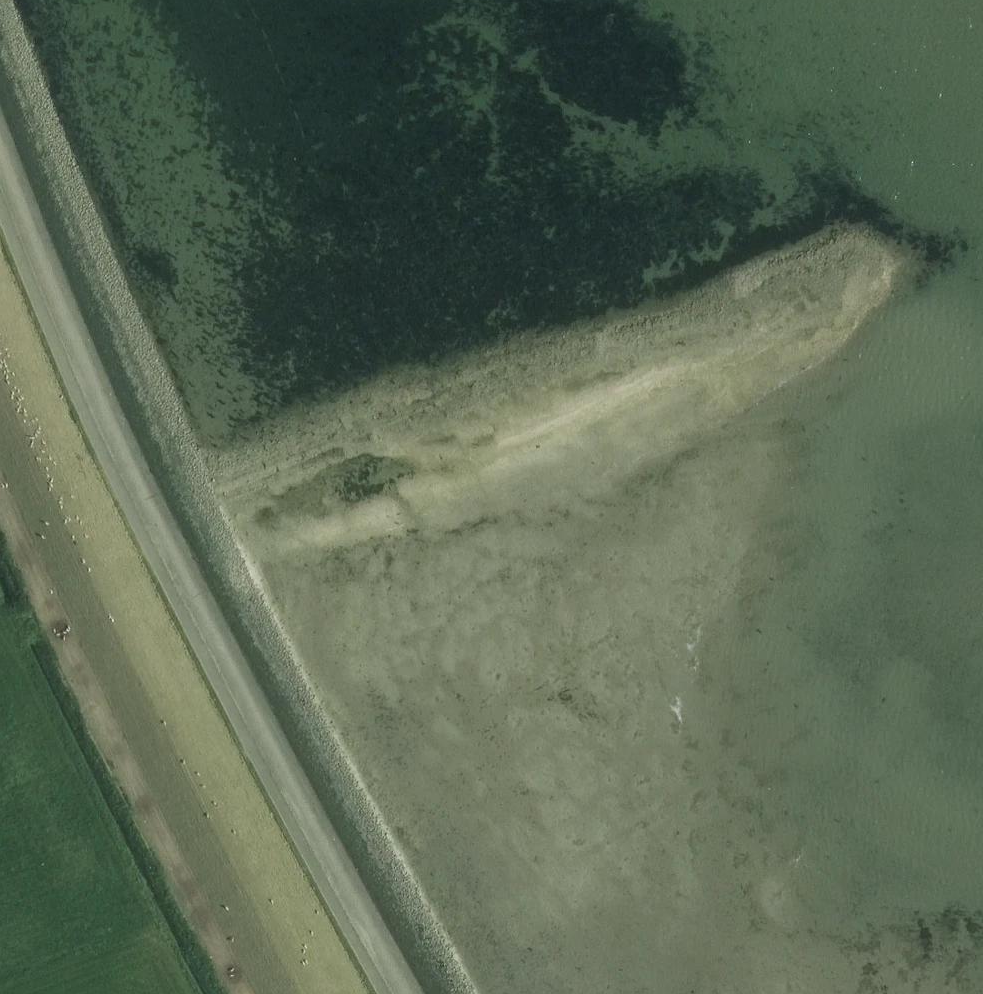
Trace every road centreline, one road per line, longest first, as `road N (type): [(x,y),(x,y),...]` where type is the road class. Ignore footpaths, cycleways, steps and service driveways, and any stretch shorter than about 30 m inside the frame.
road 1 (track): [(245,993),(101,715),(0,493)]

